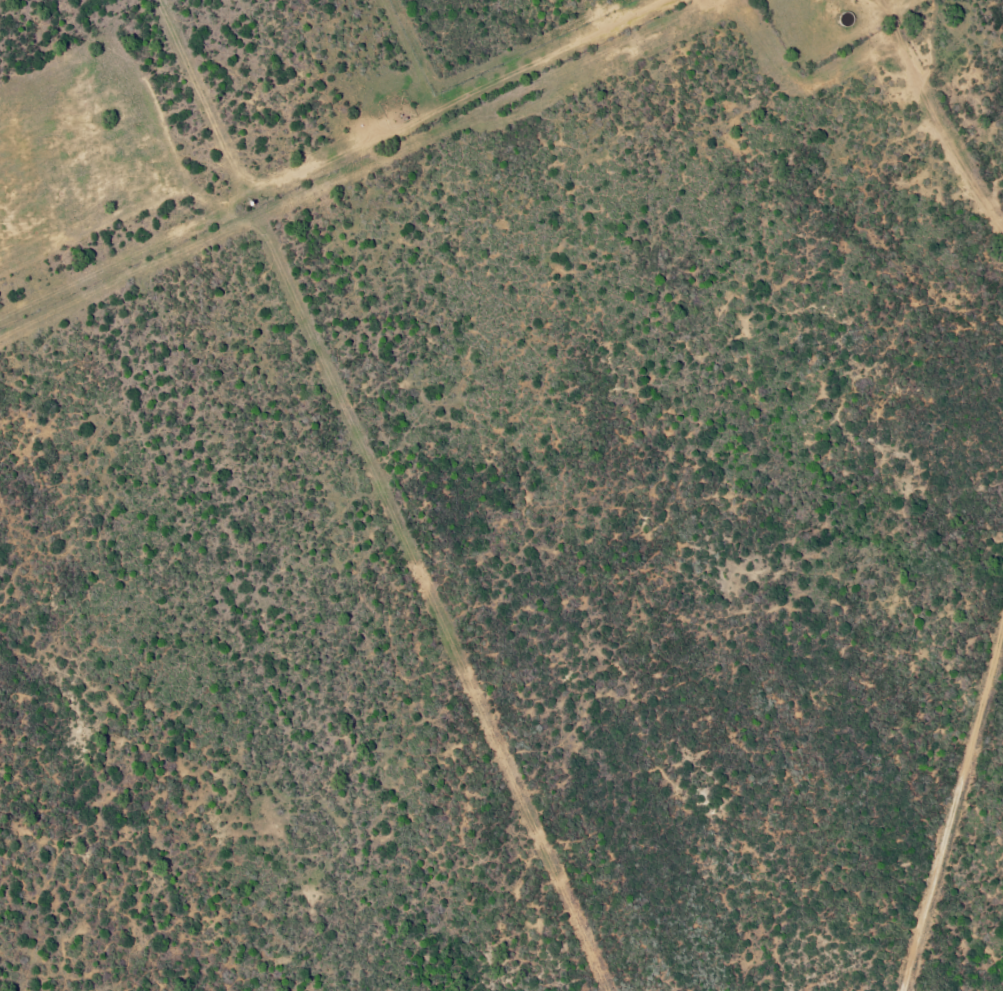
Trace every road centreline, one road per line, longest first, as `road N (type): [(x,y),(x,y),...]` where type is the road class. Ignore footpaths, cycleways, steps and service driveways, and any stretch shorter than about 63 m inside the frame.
road 1 (residential): [(906,990),(1002,611)]
road 2 (residential): [(1002,231),(876,0)]

